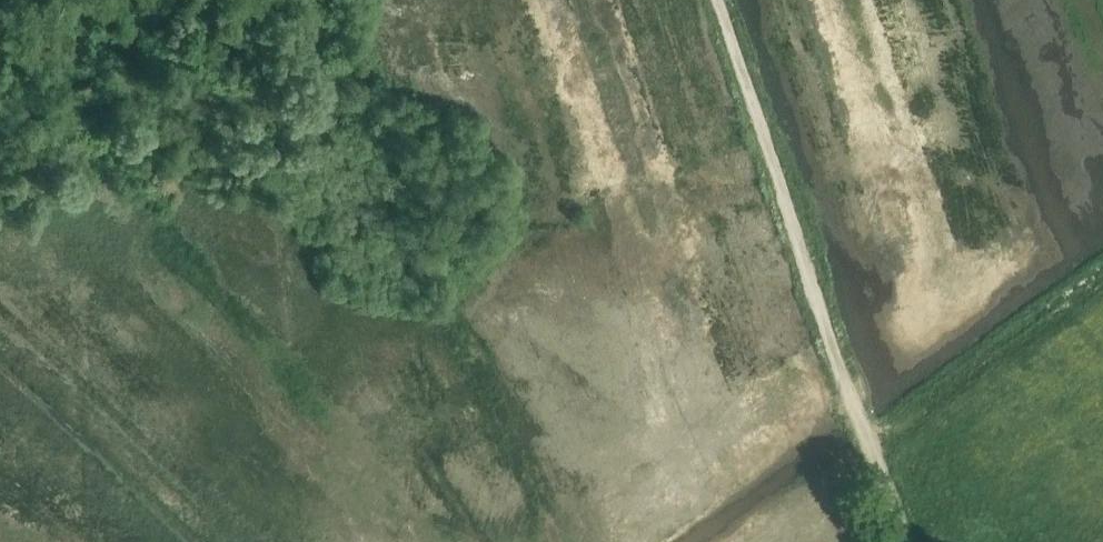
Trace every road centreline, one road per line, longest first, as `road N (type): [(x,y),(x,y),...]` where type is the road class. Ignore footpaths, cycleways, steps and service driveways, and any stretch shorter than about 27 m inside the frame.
road 1 (track): [(716,0),(905,541)]

